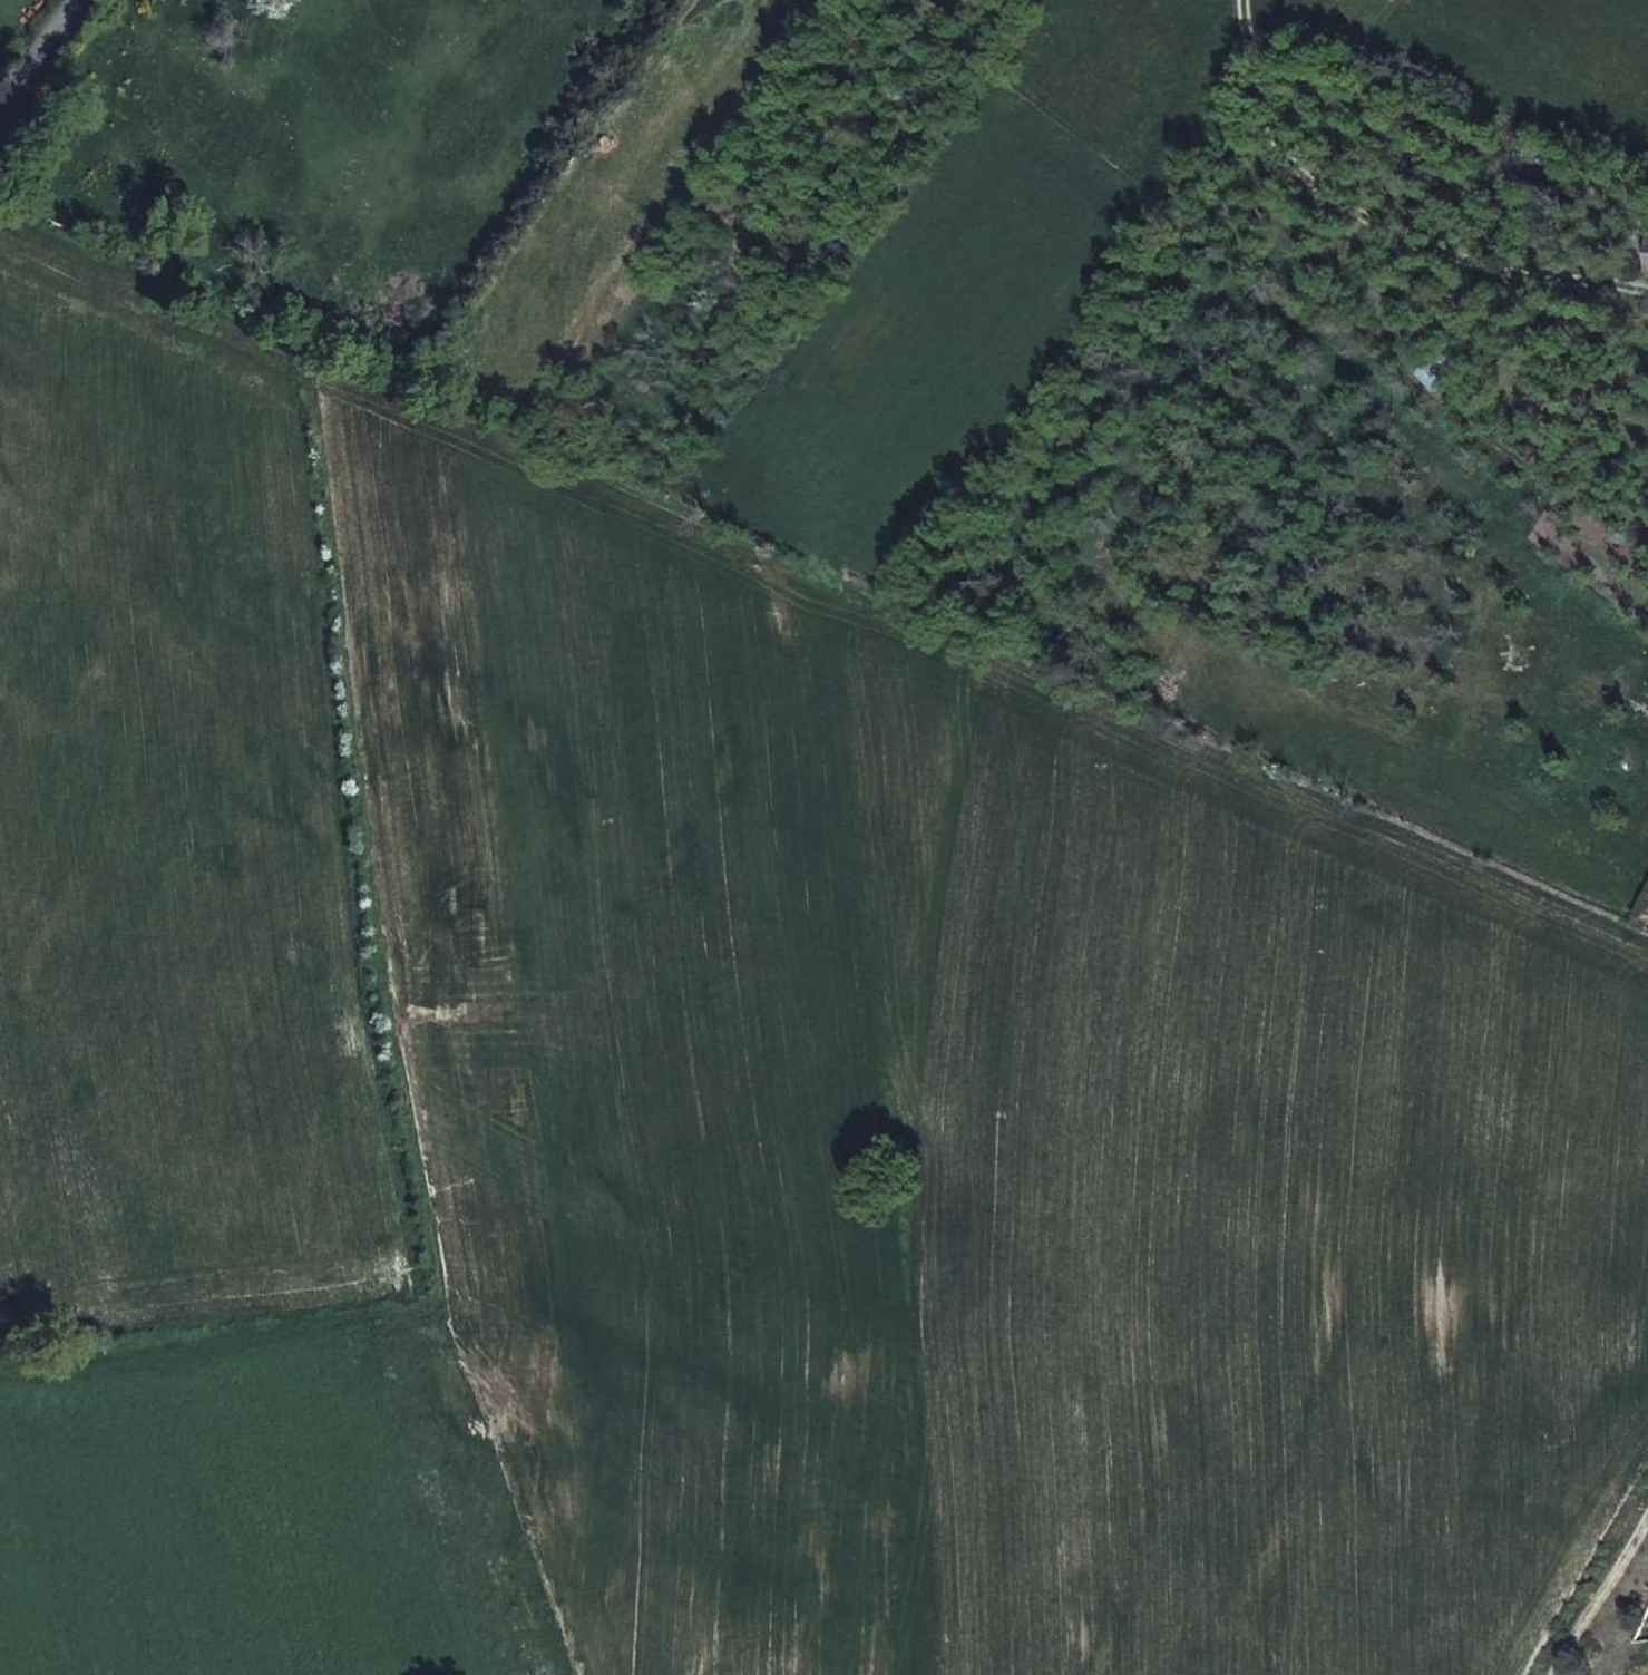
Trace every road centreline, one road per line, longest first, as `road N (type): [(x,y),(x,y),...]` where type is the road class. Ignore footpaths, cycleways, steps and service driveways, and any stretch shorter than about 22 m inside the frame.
road 1 (track): [(1647,1517),(1557,1674)]

